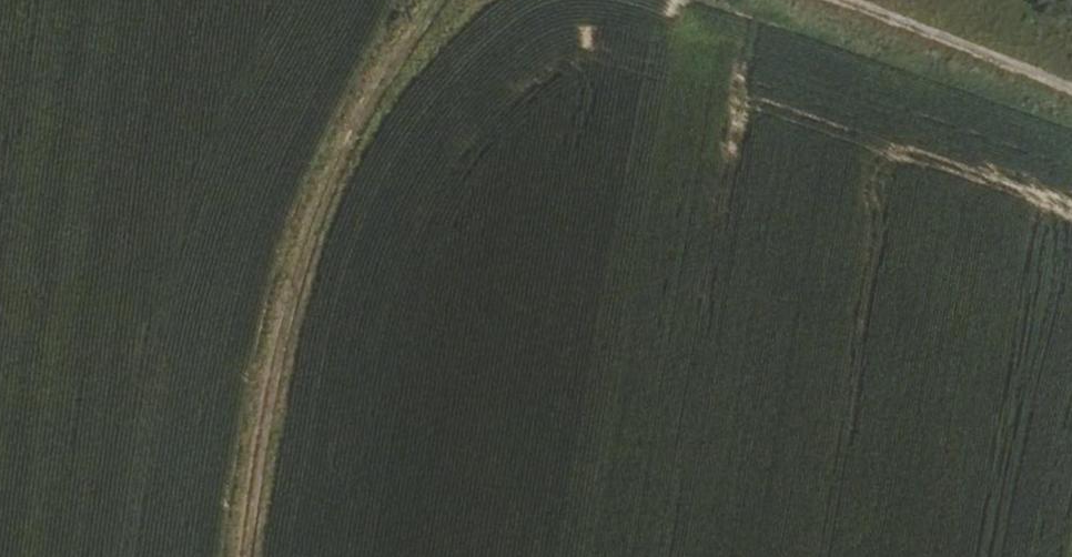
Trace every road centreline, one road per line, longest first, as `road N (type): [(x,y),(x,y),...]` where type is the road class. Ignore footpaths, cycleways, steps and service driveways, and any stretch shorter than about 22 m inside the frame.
road 1 (track): [(250,556),(307,273),(385,85),(450,0)]
road 2 (track): [(843,0),(1071,95)]

